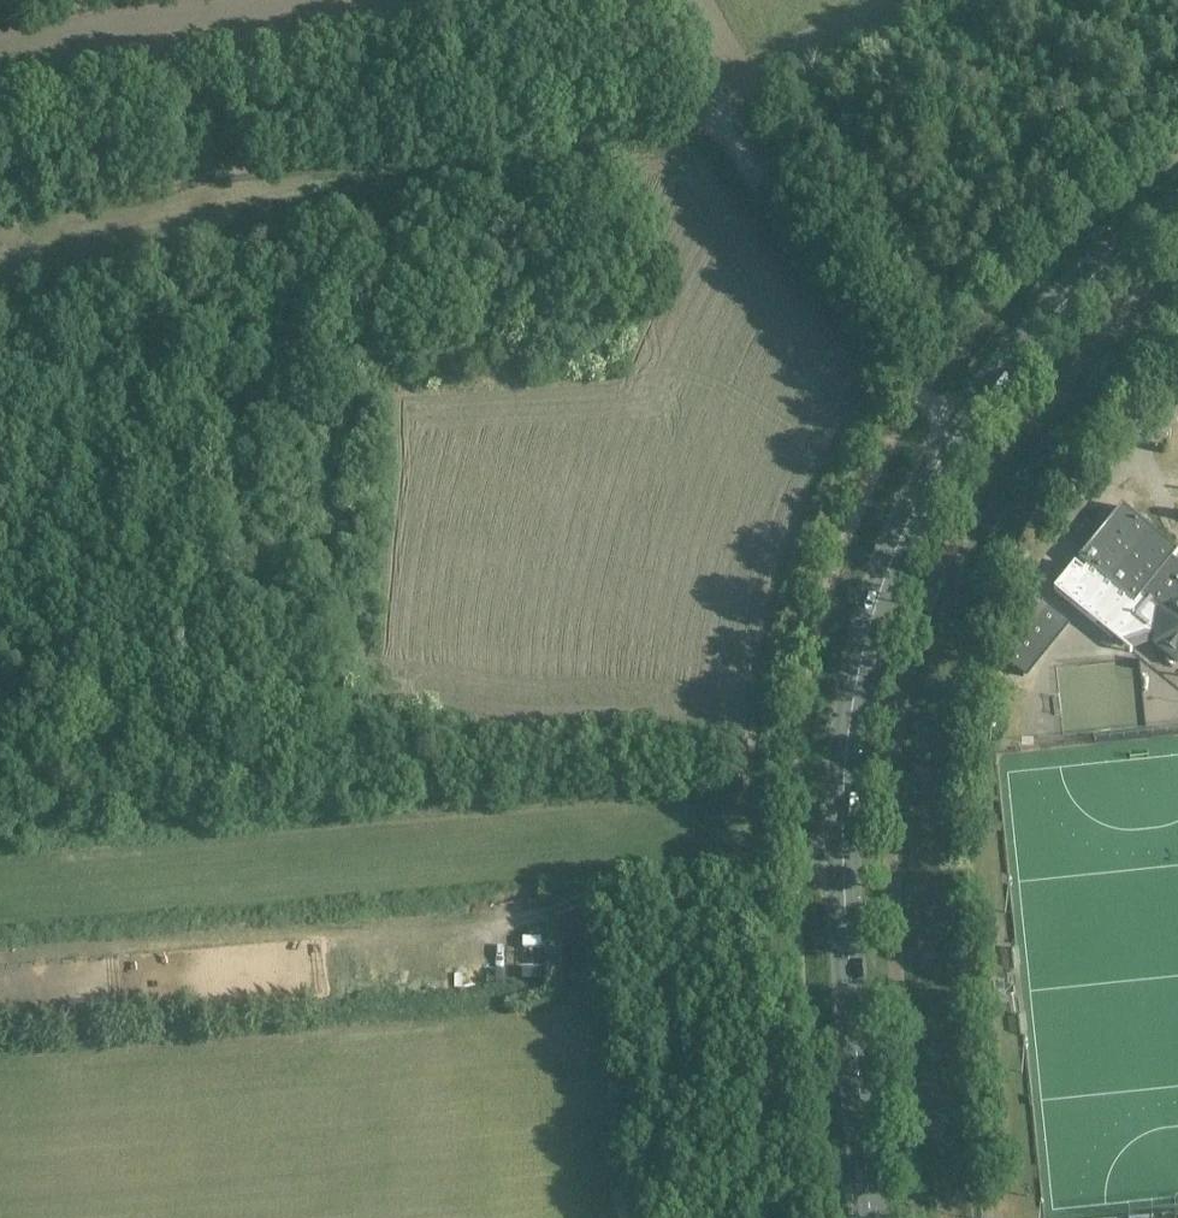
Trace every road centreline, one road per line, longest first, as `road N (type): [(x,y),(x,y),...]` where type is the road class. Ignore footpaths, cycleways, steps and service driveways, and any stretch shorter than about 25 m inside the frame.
road 1 (secondary): [(872,1217),(844,806),(852,716),(885,576),(912,510),(987,389),(1061,304),(1177,211)]
road 2 (track): [(662,0),(804,257),(959,429)]

